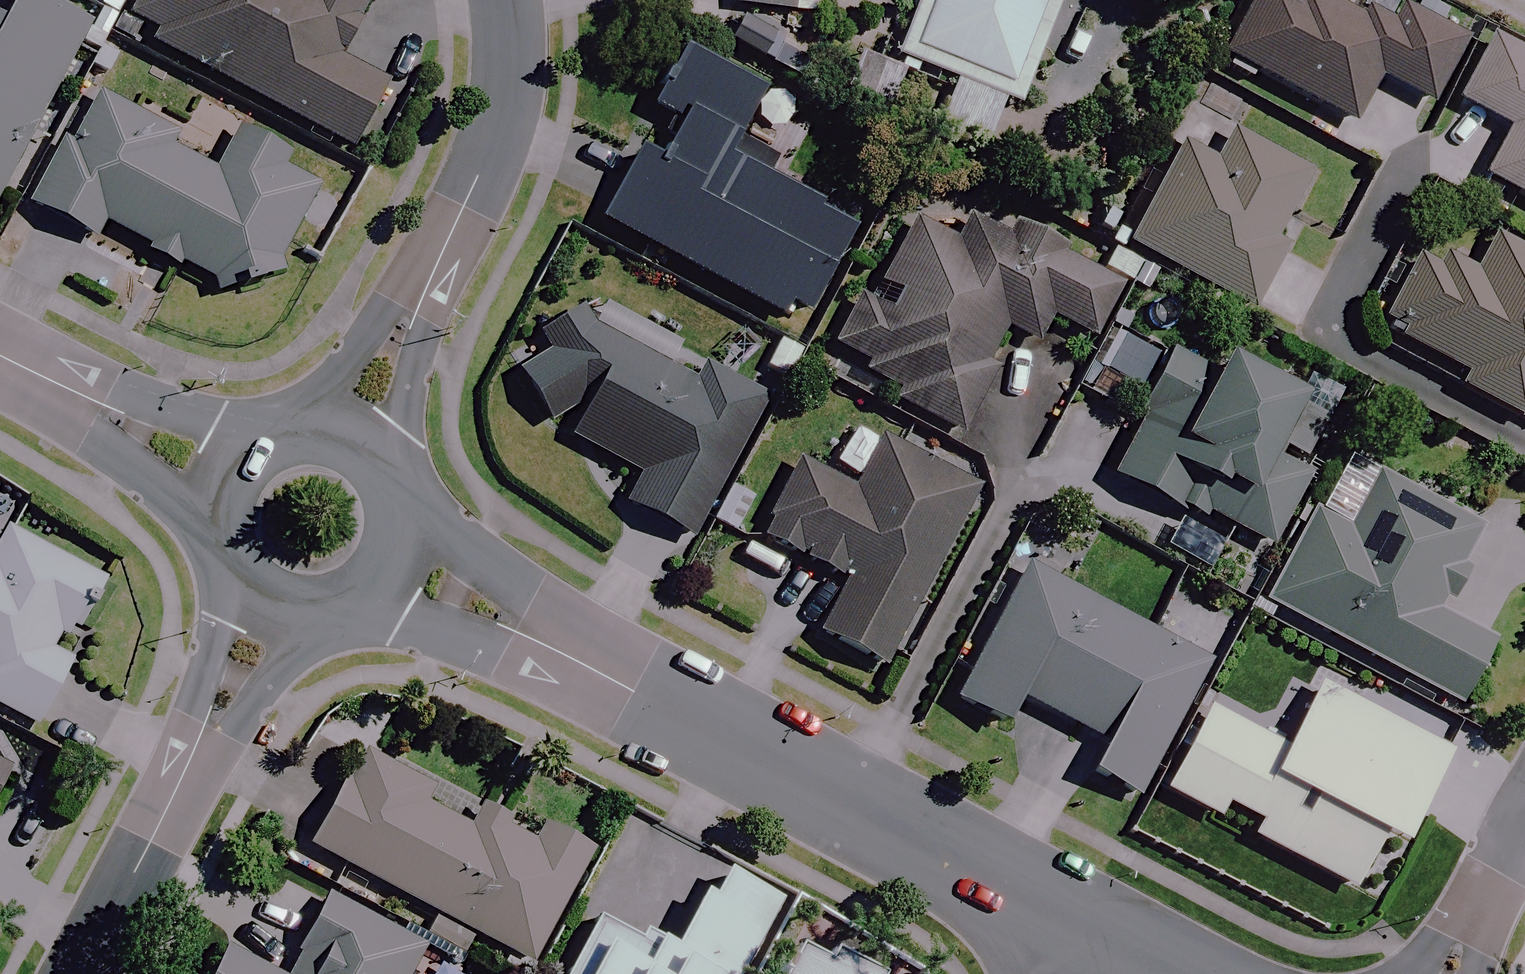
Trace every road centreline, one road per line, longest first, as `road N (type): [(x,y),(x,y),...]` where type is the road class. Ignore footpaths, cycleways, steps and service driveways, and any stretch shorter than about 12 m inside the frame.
road 1 (tertiary): [(1084,937),(395,553)]
road 2 (residential): [(349,438),(494,135),(507,71),(503,0)]
road 3 (tertiary): [(272,598),(79,973)]
road 4 (tertiary): [(239,472),(0,354)]
road 5 (residential): [(1524,823),(1445,973)]
road 6 (tertiary): [(395,553),(365,592),(343,603),(319,608),(272,598)]
road 7 (tertiary): [(272,598),(244,575),(228,542),(226,506),(239,472)]
road 8 (tertiary): [(349,438),(382,465),(397,492),(395,553)]
road 9 (tertiary): [(239,472),(263,448),(294,434),(349,438)]

